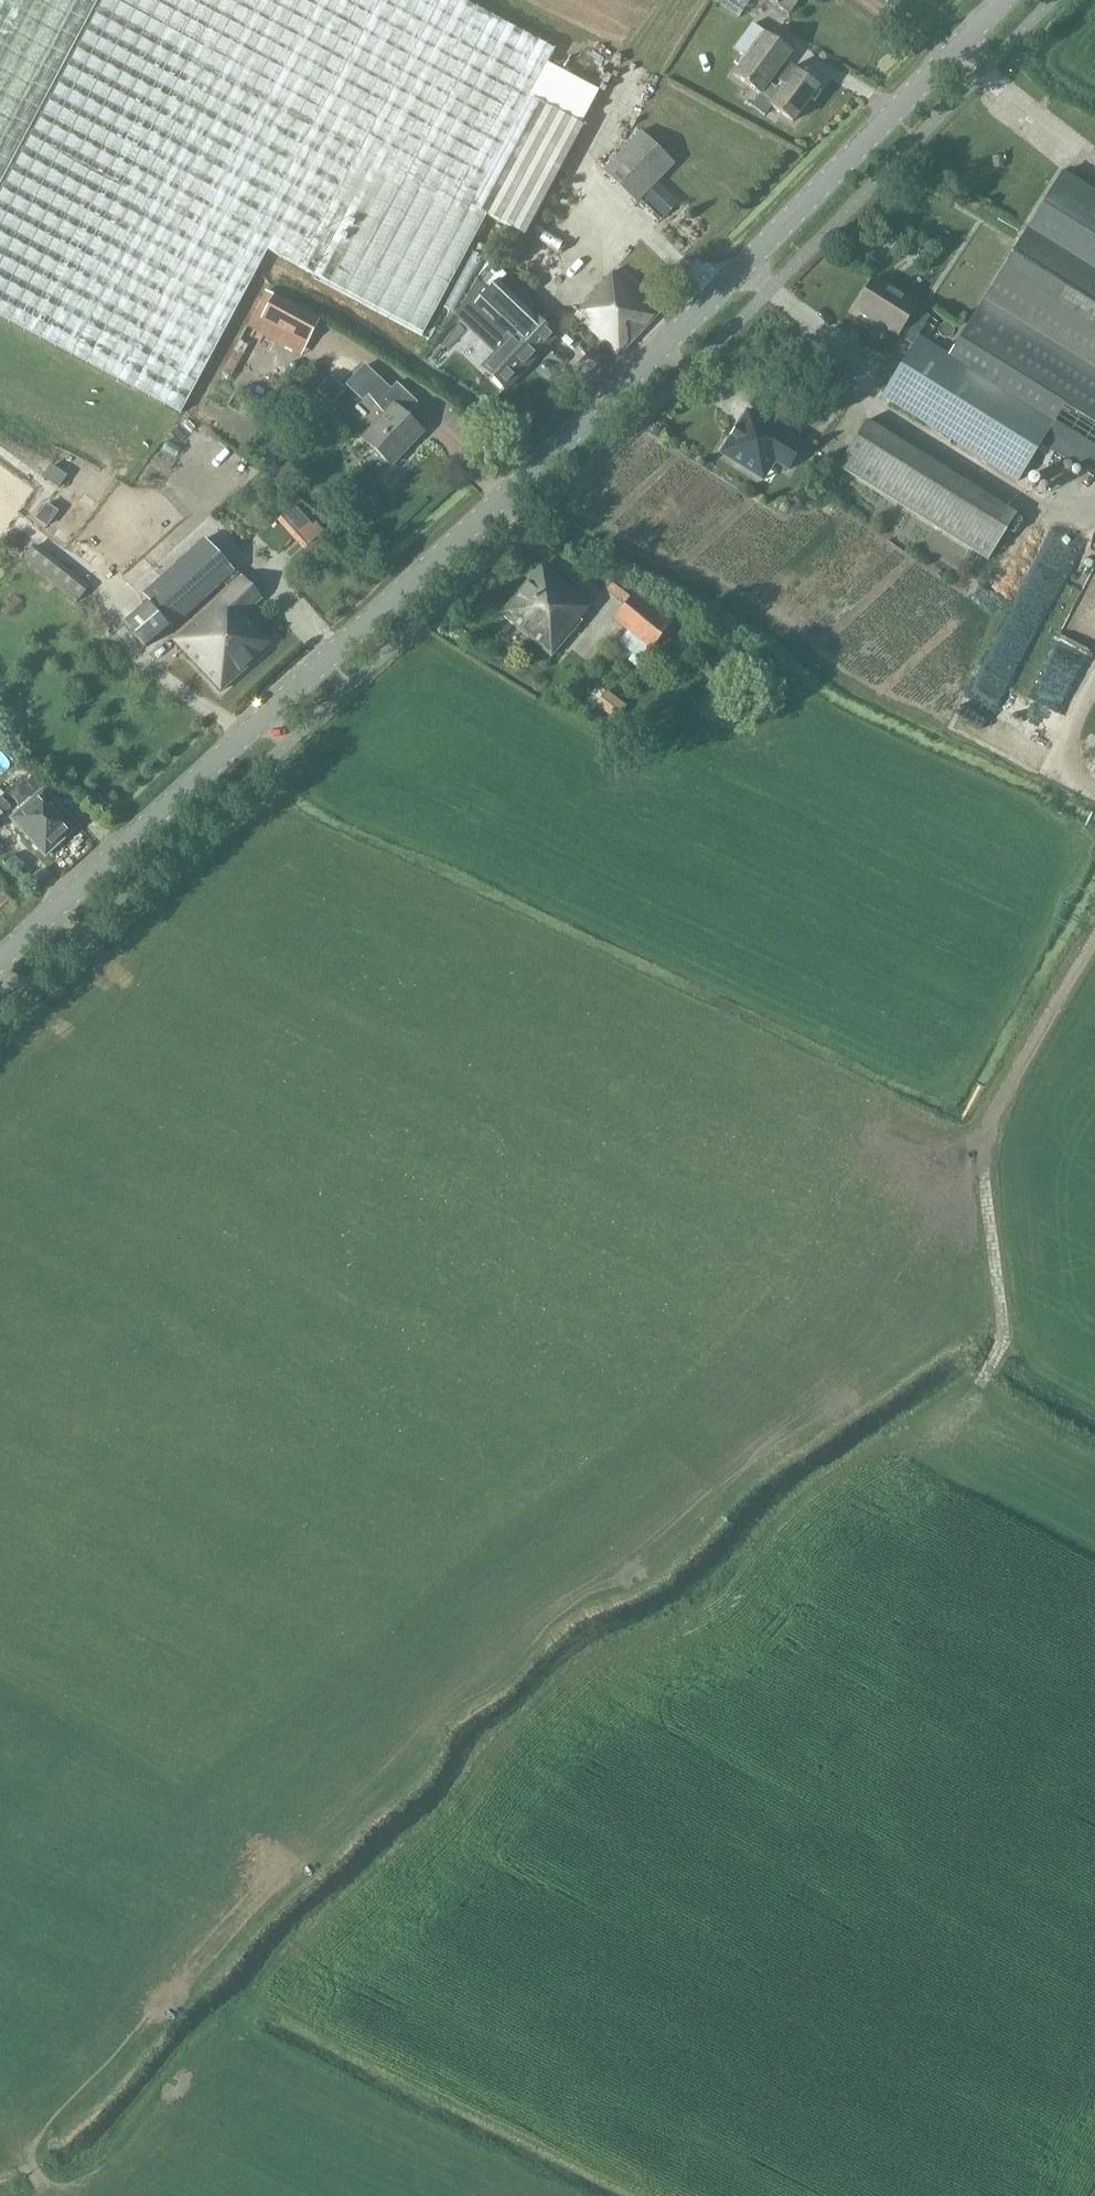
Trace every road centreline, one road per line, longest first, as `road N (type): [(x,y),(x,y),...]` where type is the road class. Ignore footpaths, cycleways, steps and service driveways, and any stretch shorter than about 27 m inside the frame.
road 1 (tertiary): [(0,962),(611,399),(1007,0)]
road 2 (track): [(977,1390),(1000,1334),(979,1140),(1094,940)]
road 3 (track): [(1094,532),(1039,511),(862,403),(880,372),(743,266)]

